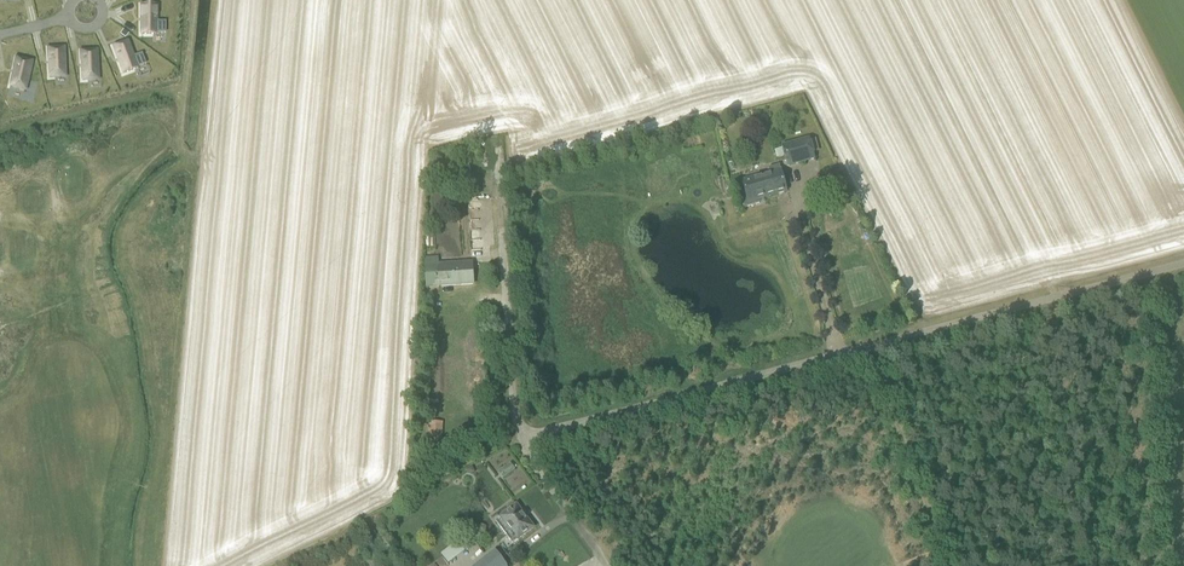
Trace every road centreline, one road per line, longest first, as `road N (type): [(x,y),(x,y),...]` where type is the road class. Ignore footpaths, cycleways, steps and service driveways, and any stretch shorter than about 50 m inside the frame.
road 1 (unclassified): [(522,440),(1183,264)]
road 2 (track): [(1183,215),(1073,0)]
road 3 (unclassified): [(522,440),(501,227)]
road 4 (track): [(685,396),(629,248),(629,219),(640,203)]
road 5 (unclassified): [(608,565),(522,440)]

